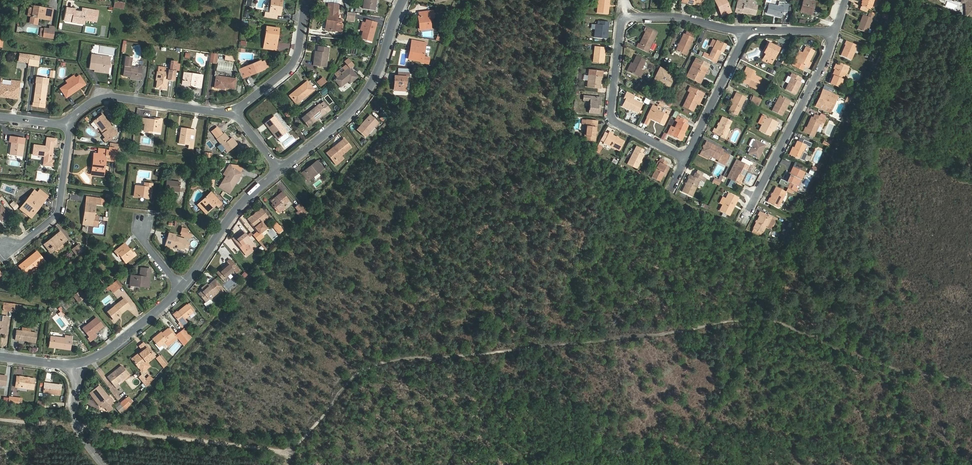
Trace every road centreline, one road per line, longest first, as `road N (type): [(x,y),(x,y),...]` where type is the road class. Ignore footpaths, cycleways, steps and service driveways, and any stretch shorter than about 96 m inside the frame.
road 1 (track): [(288,464),(355,380),(375,367),(726,322),(795,325),(867,360),(971,384)]
road 2 (residential): [(748,30),(674,17),(621,23),(612,118),(685,158)]
road 3 (track): [(0,417),(292,454)]
road 4 (residential): [(407,0),(361,105),(281,170)]
road 5 (residential): [(753,206),(837,31)]
road 6 (residential): [(67,122),(89,104),(115,98),(234,110)]
road 7 (residential): [(281,170),(239,205),(183,286)]
road 8 (residential): [(7,247),(58,213),(67,122)]
road 9 (residential): [(685,158),(748,30)]
road 10 (residential): [(305,0),(293,64),(234,110)]
road 11 (residential): [(183,286),(101,360),(78,365)]

